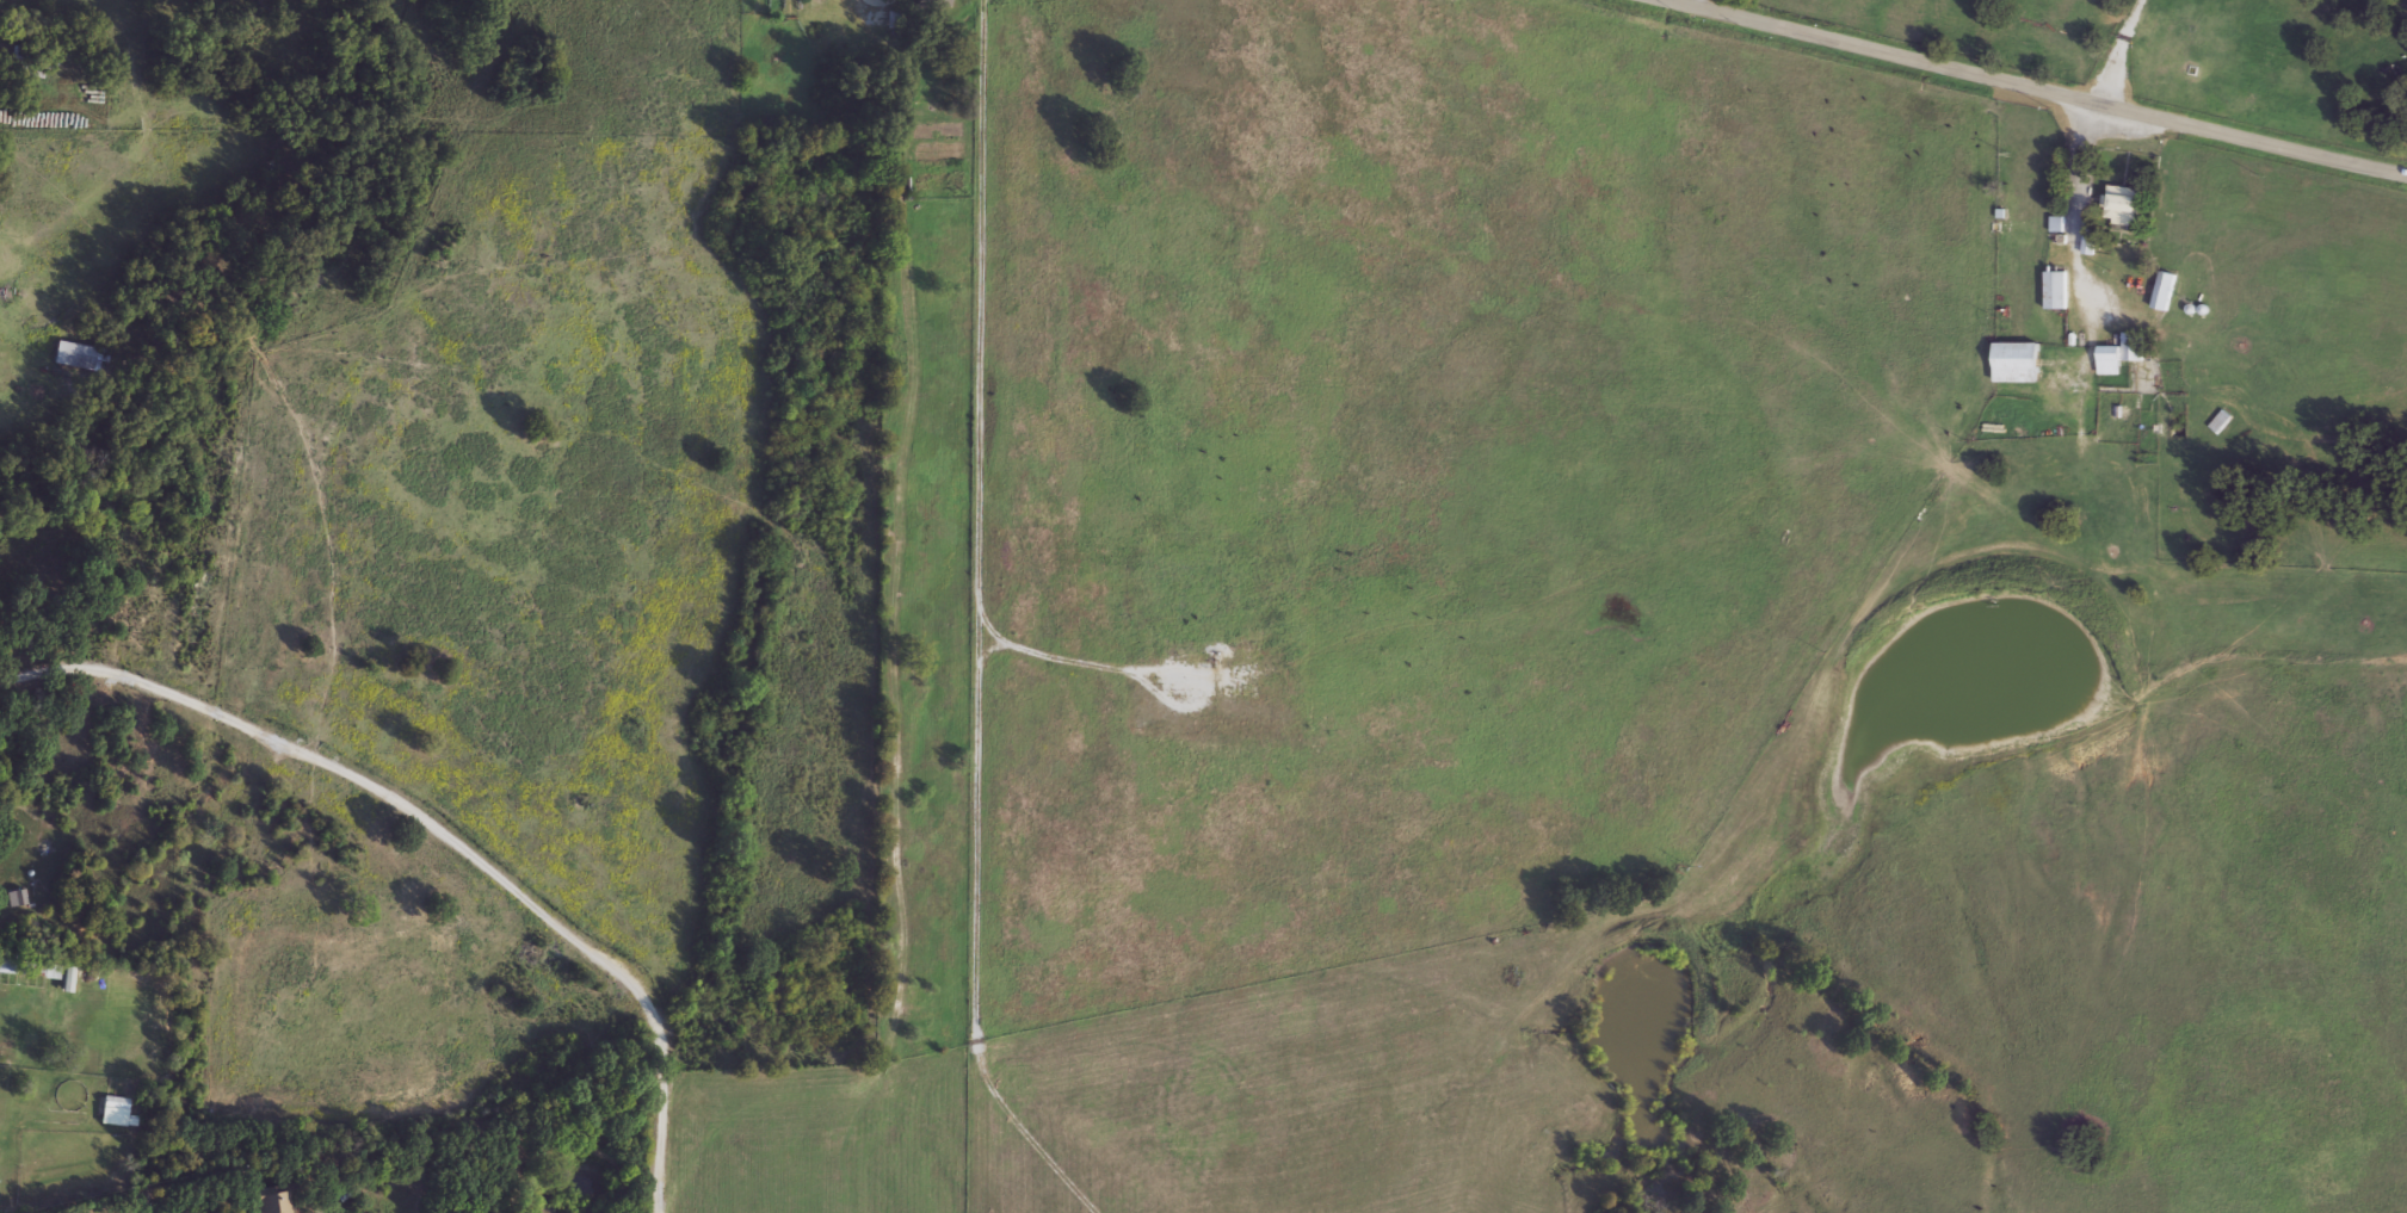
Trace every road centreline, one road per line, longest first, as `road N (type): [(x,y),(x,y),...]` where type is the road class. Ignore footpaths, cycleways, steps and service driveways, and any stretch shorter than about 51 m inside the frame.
road 1 (tertiary): [(2406,173),(1655,0)]

